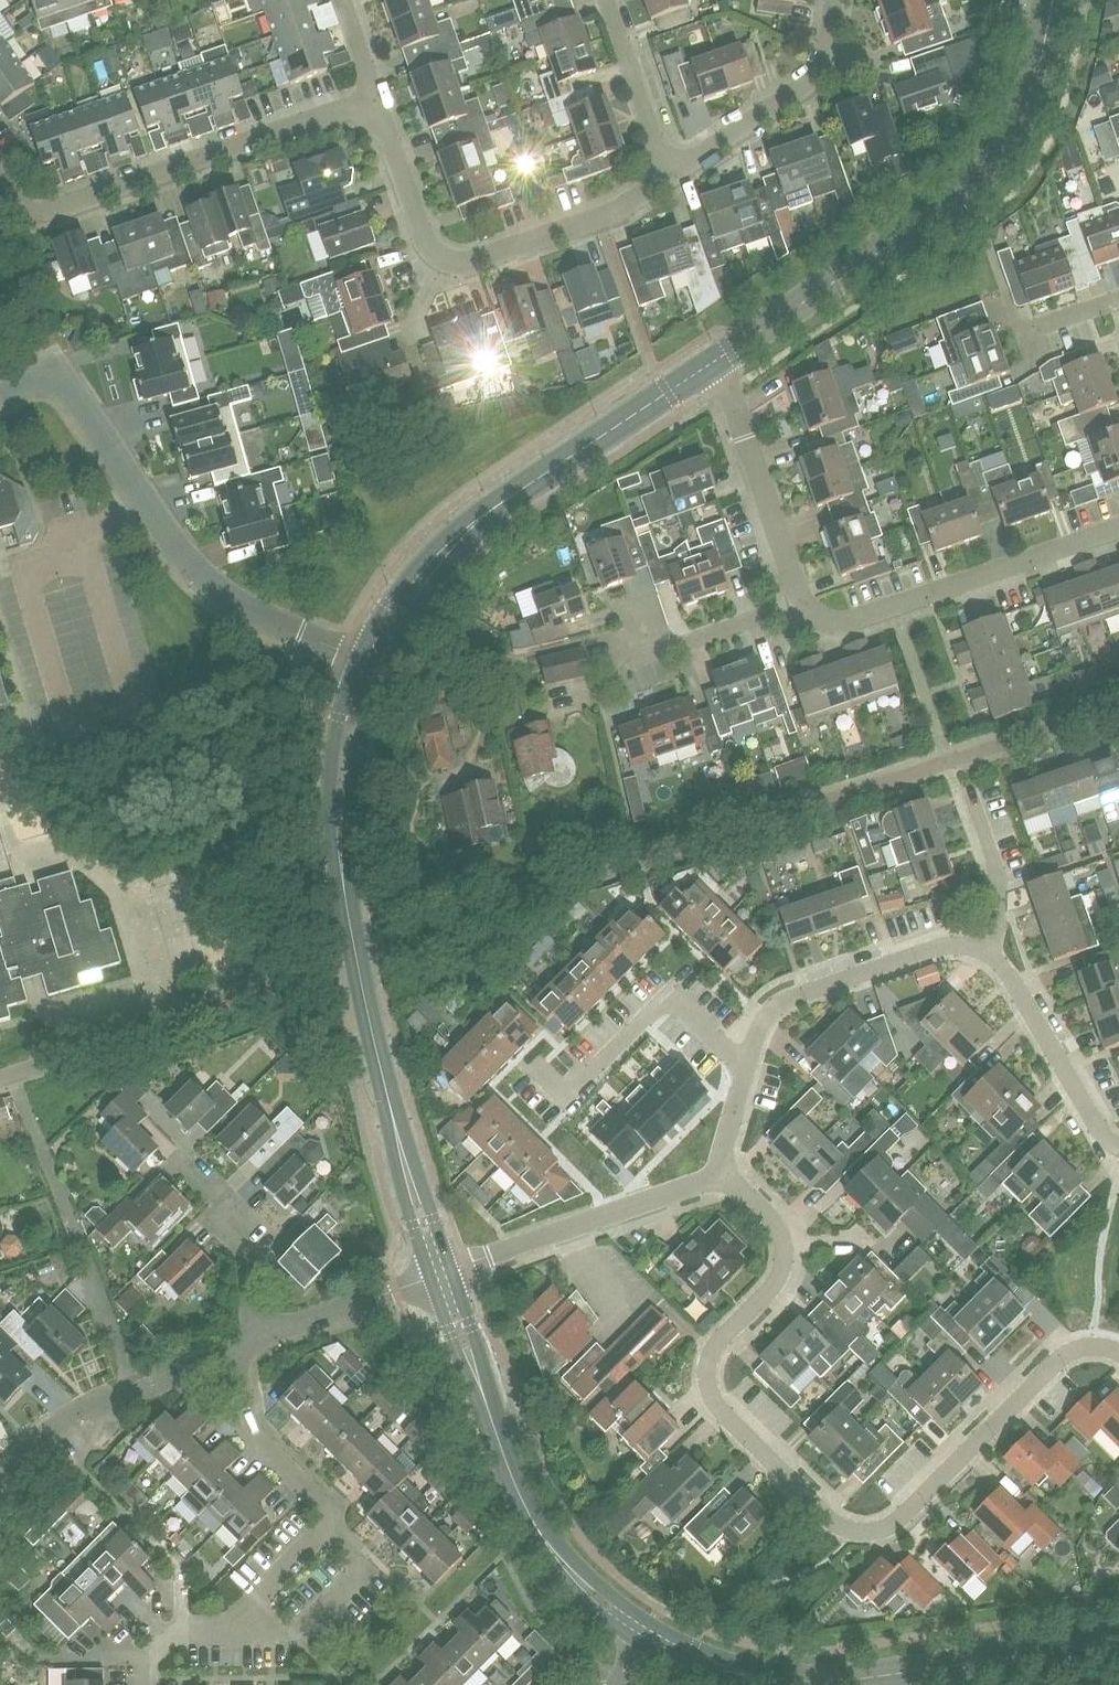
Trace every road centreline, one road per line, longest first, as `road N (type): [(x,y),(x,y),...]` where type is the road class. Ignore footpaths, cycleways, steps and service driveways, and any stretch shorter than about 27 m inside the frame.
road 1 (residential): [(1118,1353),(1090,1345),(1067,1355),(906,1516),(858,1534),(834,1523),(717,1405),(709,1362),(772,1288),(783,1258),(776,1227),(714,1173)]
road 2 (tertiary): [(368,665),(341,767),(344,878),(400,1143),(441,1272)]
road 3 (tertiary): [(1050,15),(1027,118),(986,177),(715,363)]
road 4 (residential): [(368,665),(256,614),(185,559),(62,374),(36,373),(0,399)]
road 5 (tertiary): [(645,1633),(724,1668),(814,1683),(1118,1638)]
road 6 (tertiary): [(715,363),(473,527),(401,610),(368,665)]
road 7 (tertiary): [(441,1272),(515,1478),(539,1524),(589,1588),(645,1633)]
road 8 (residential): [(374,96),(58,208),(15,203),(0,181)]
road 9 (residential): [(600,216),(470,263),(444,258),(428,244),(374,96)]
road 10 (residential): [(1118,530),(845,622),(817,621),(802,604)]
road 11 (residential): [(519,1057),(564,1102),(670,999),(746,1067)]
road 12 (residential): [(714,1173),(441,1272)]
road 13 (residential): [(984,951),(946,944),(775,1003),(746,1067)]
road 14 (residential): [(0,1469),(77,1415),(235,1351)]
road 15 (residential): [(668,176),(819,78),(837,0)]
road 16 (residential): [(802,604),(715,363)]
road 17 (residential): [(1118,1149),(1005,969),(984,951)]
road 18 (residential): [(327,1532),(329,1513),(247,1427),(235,1351)]
road 19 (residential): [(230,1628),(310,1623),(364,1569),(327,1532)]
road 20 (residential): [(256,1343),(238,1219),(189,1163)]
road 21 (residential): [(256,1343),(441,1272)]
road 22 (residential): [(668,176),(605,0)]
road 23 (residential): [(628,660),(802,604)]
road 24 (residential): [(984,951),(997,925),(997,889),(970,793)]
road 25 (residential): [(230,1628),(327,1532)]
road 26 (residential): [(142,1684),(160,1642),(185,1628),(230,1628)]

